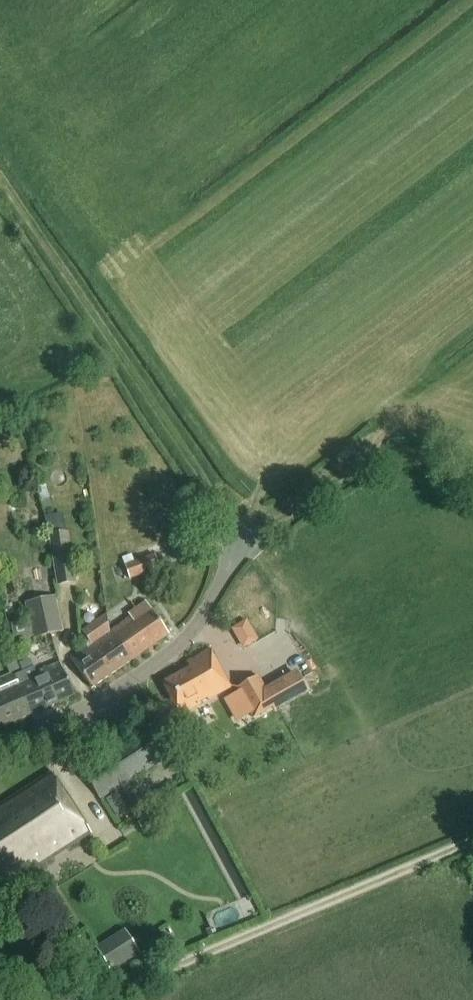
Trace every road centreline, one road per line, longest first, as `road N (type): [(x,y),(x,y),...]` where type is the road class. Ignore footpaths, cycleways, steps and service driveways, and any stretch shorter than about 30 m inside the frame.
road 1 (track): [(242,542),(0,174)]
road 2 (track): [(96,999),(472,840)]
road 3 (unclassified): [(0,746),(102,698),(182,643),(242,542)]
road 4 (track): [(242,542),(369,462),(408,463),(472,484)]

